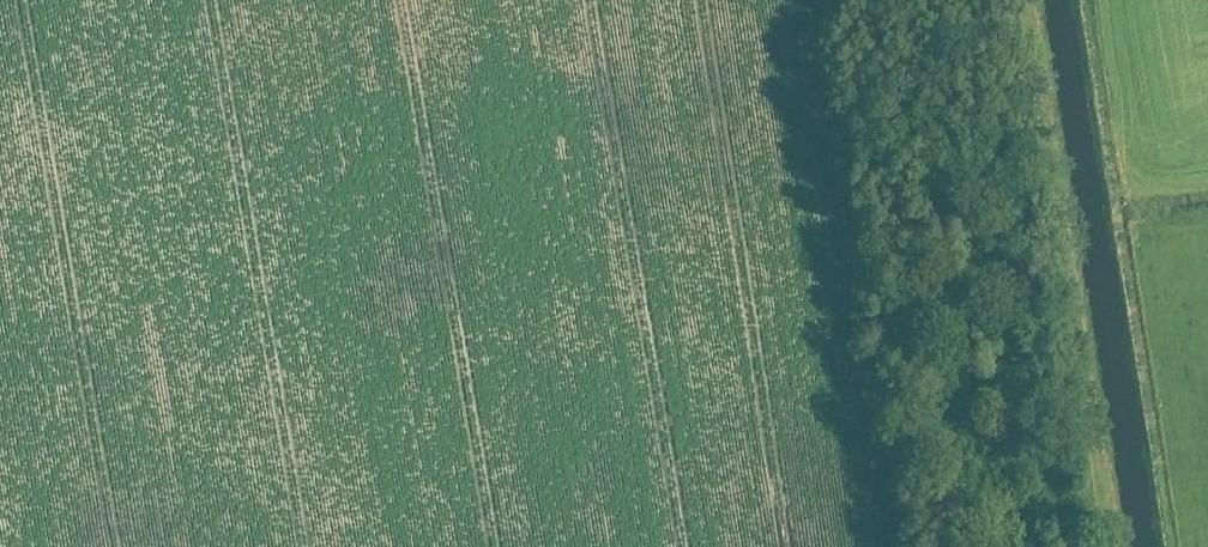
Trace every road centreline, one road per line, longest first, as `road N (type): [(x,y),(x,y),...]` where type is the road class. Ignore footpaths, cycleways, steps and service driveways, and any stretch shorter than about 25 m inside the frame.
road 1 (track): [(1103,546),(1018,0)]

